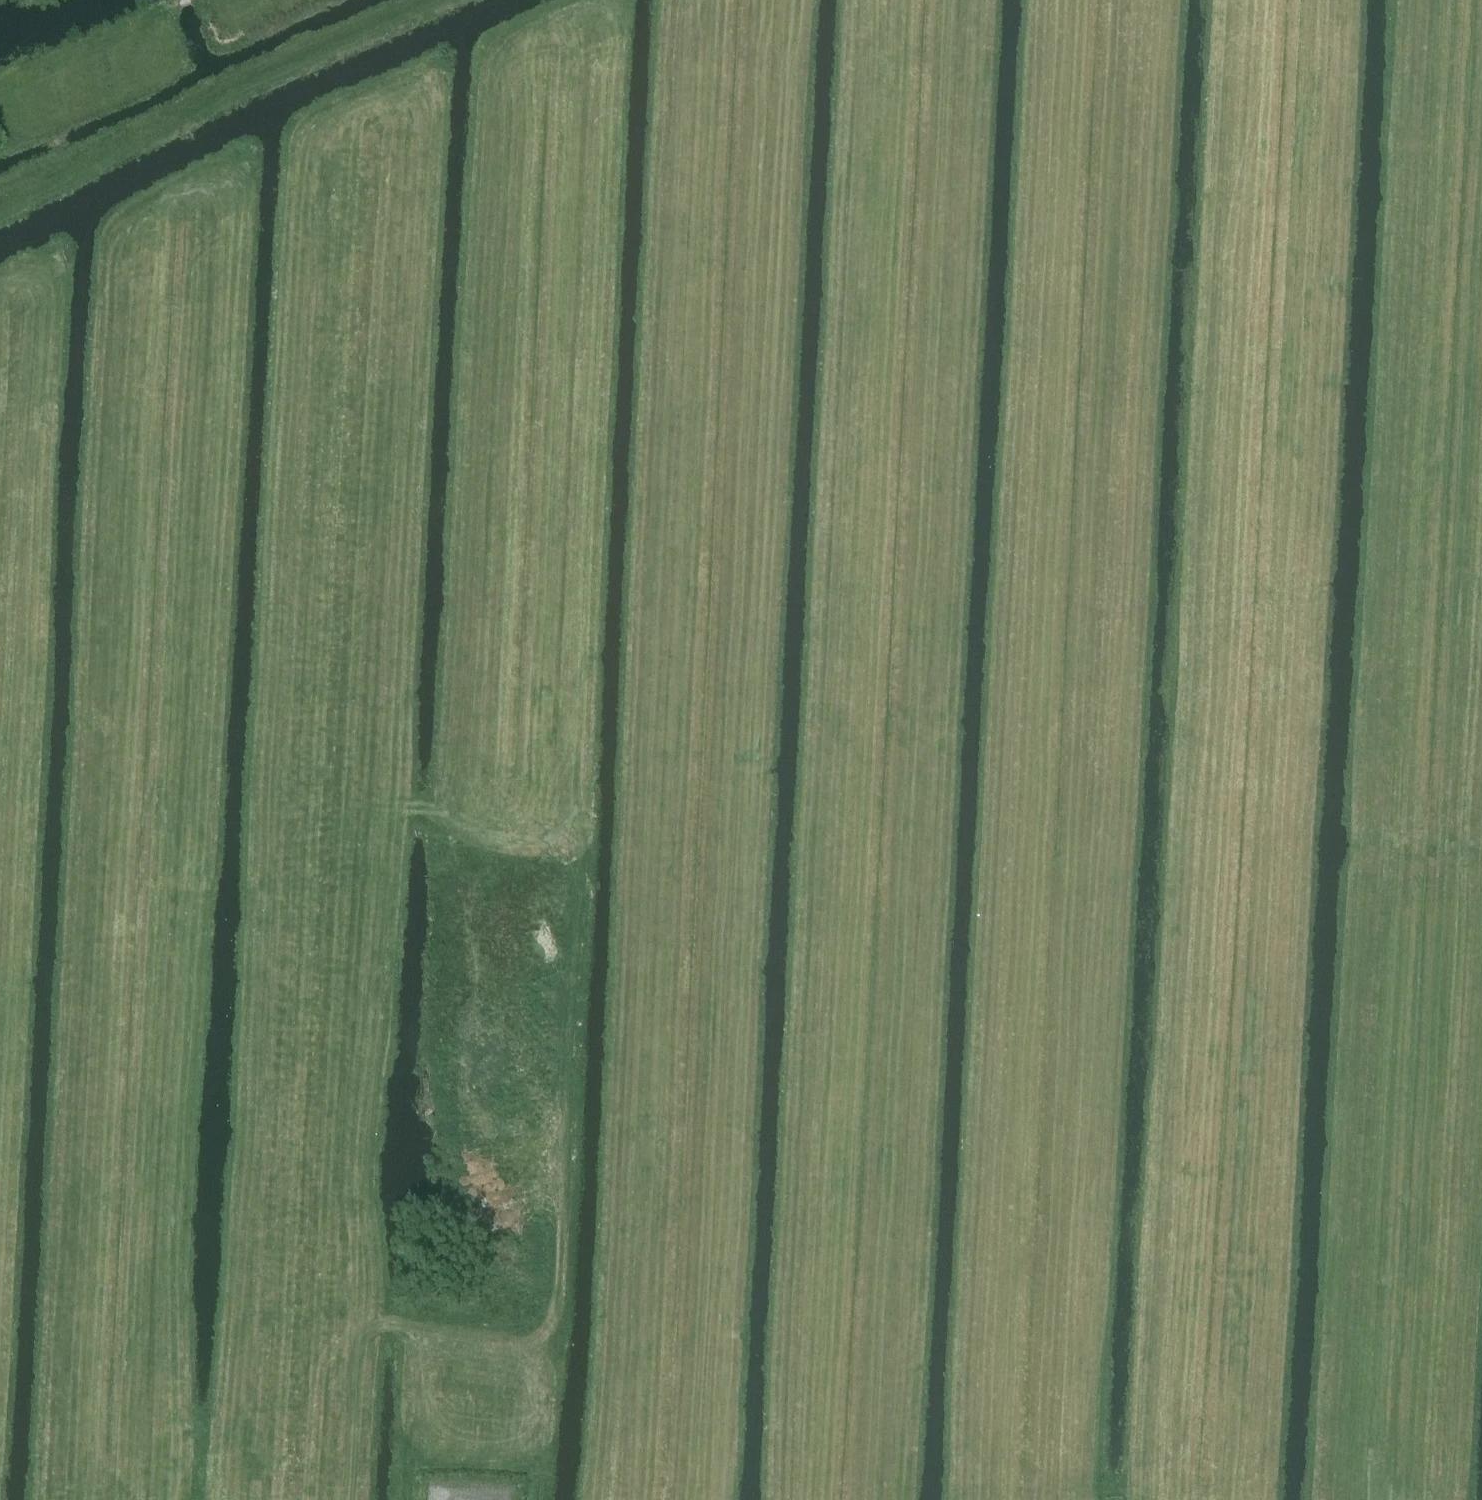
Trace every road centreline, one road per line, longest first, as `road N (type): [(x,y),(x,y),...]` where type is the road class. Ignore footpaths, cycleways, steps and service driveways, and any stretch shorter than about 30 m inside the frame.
road 1 (track): [(0,204),(452,0)]

